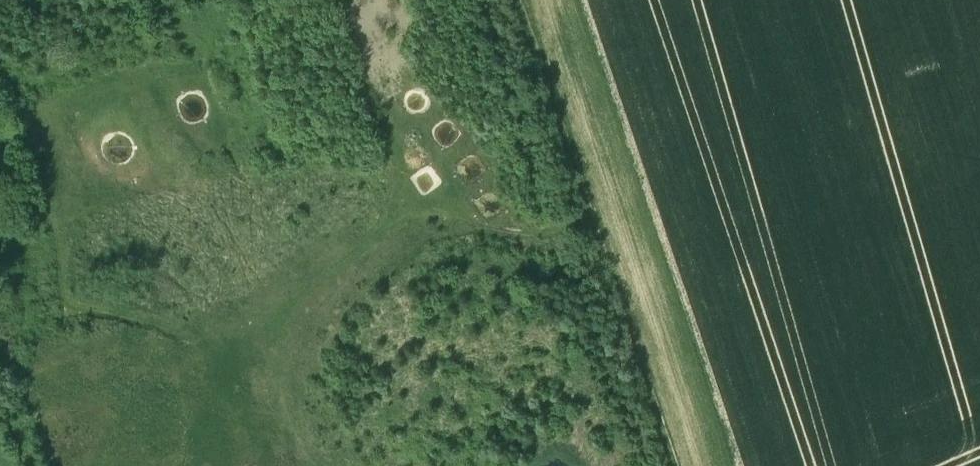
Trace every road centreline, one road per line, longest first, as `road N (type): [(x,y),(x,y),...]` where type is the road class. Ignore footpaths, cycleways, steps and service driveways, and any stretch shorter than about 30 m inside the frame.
road 1 (track): [(750,465),(595,0)]

